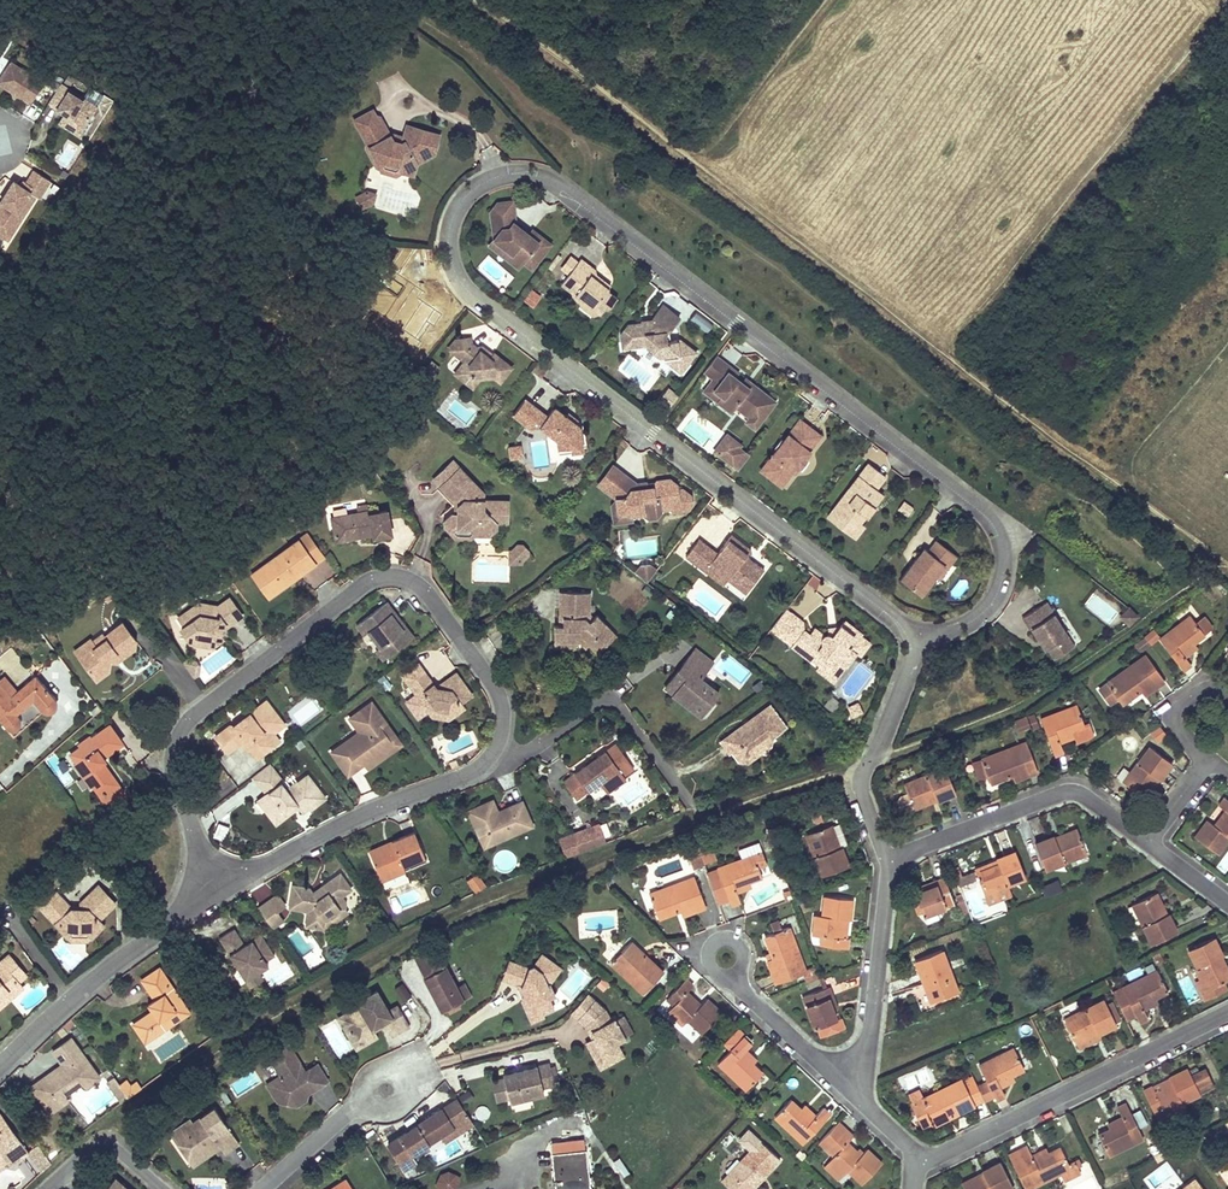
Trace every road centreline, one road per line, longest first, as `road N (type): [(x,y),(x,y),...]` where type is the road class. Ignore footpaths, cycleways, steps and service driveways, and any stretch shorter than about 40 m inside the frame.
road 1 (residential): [(920,632),(956,624),(993,597),(1001,562),(994,523),(573,193),(532,170),(499,171),(467,186),(446,218),(446,257),(469,290),(884,608)]
road 2 (track): [(1227,561),(944,356),(494,0)]
road 3 (residential): [(204,887),(175,749),(188,709),(360,579),(383,572),(410,579),(450,620),(495,690),(496,748)]
road 4 (residential): [(1227,1011),(916,1164)]
road 5 (residential): [(496,748),(471,768),(204,887)]
road 6 (residential): [(885,858),(1064,788),(1152,843)]
road 7 (residential): [(204,887),(64,993),(0,1058)]
road 8 (residential): [(885,858),(858,770),(920,632)]
road 9 (residential): [(839,1080),(866,1036),(885,858)]
road 10 (residential): [(496,748),(515,745),(609,693),(663,763)]
road 11 (residential): [(389,1086),(269,1188)]
road 12 (residential): [(43,1188),(102,1143),(163,1188)]
road 13 (residential): [(733,976),(839,1080)]
road 14 (residential): [(1209,761),(1178,731),(1176,712),(1209,686),(1227,697)]

